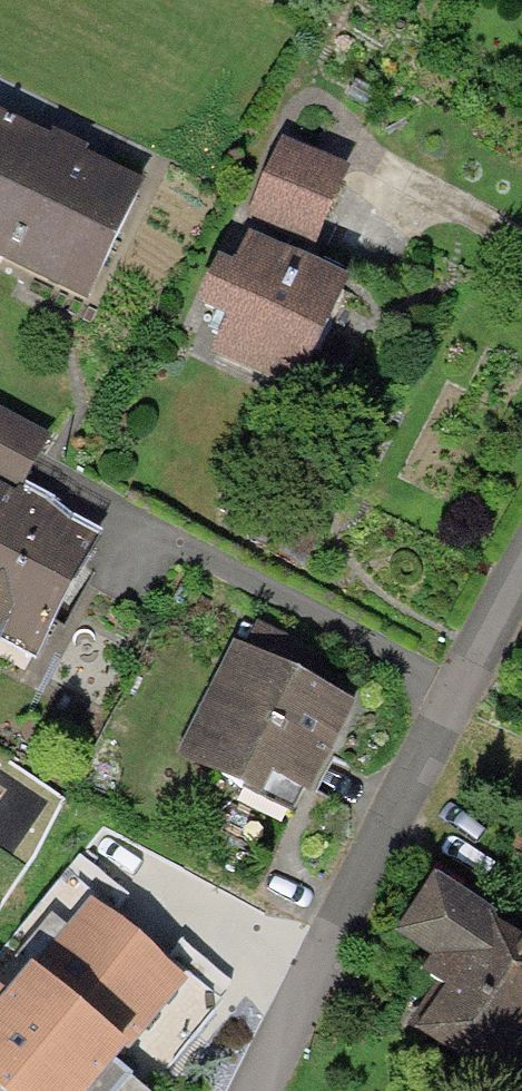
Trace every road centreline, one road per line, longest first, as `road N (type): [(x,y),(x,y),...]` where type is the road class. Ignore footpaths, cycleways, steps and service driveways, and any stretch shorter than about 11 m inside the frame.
road 1 (residential): [(521,568),(251,1090)]

